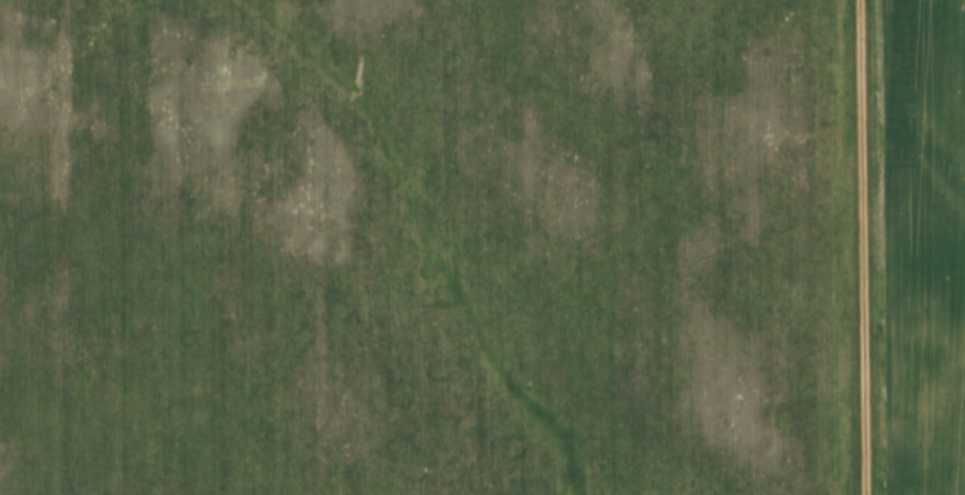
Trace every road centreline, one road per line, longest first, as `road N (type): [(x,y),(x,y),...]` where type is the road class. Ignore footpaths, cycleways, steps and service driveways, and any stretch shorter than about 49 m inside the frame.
road 1 (track): [(852,0),(854,494)]

